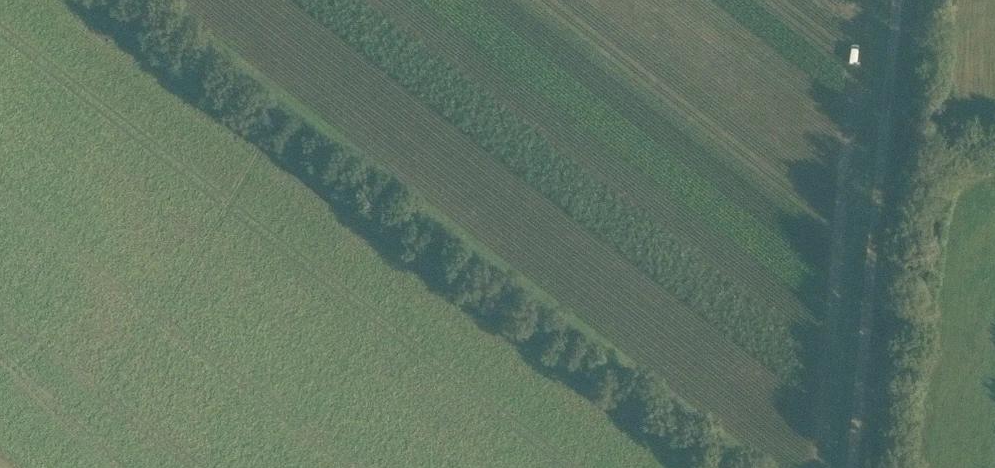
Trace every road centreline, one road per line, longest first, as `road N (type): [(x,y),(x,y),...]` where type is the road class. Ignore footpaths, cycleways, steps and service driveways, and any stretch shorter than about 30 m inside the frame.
road 1 (track): [(895,0),(855,467)]

